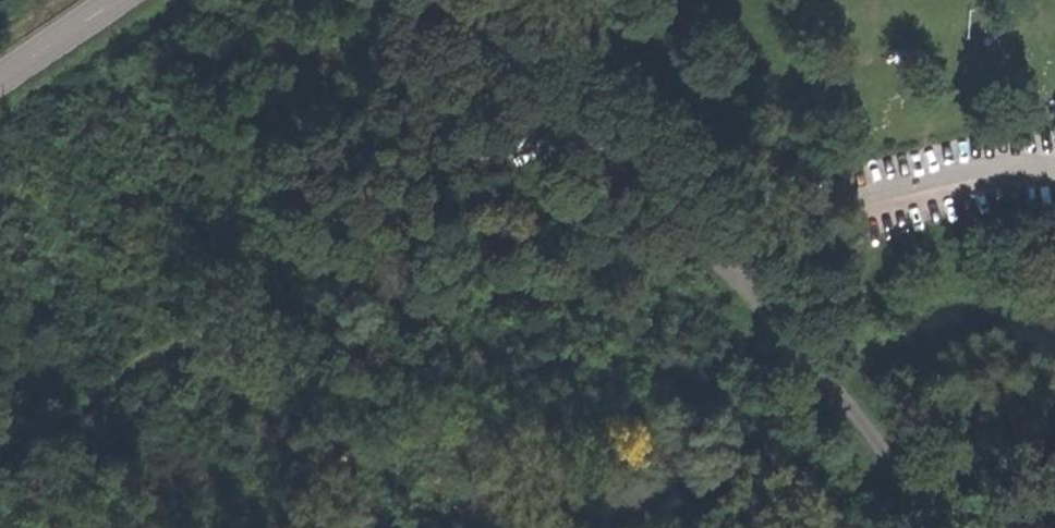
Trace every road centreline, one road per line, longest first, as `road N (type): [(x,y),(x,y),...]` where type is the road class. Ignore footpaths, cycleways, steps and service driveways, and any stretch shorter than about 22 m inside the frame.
road 1 (track): [(438,0),(717,258),(804,408),(836,437),(894,527)]
road 2 (tertiary): [(120,0),(0,81)]

